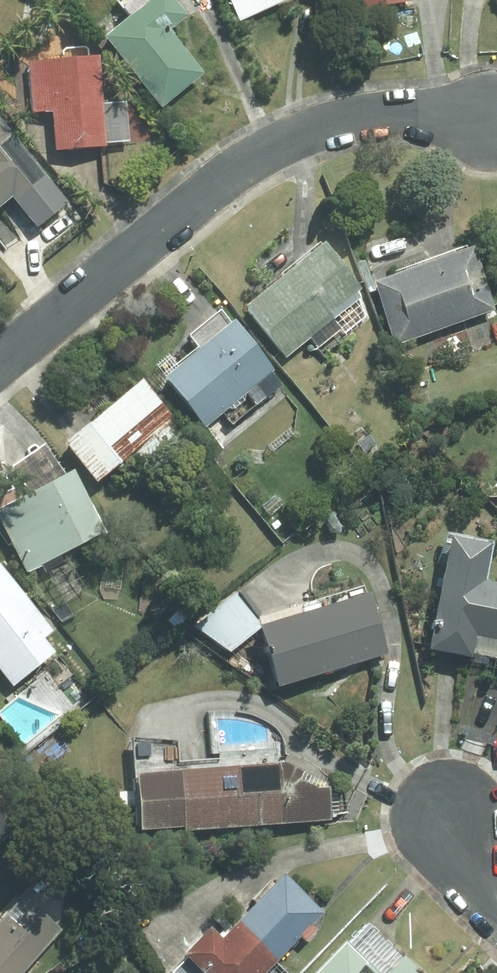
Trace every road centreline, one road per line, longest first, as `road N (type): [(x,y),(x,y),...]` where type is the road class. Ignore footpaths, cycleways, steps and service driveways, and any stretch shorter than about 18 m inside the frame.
road 1 (residential): [(493,117),(379,116),(280,145),(221,182),(0,363)]

